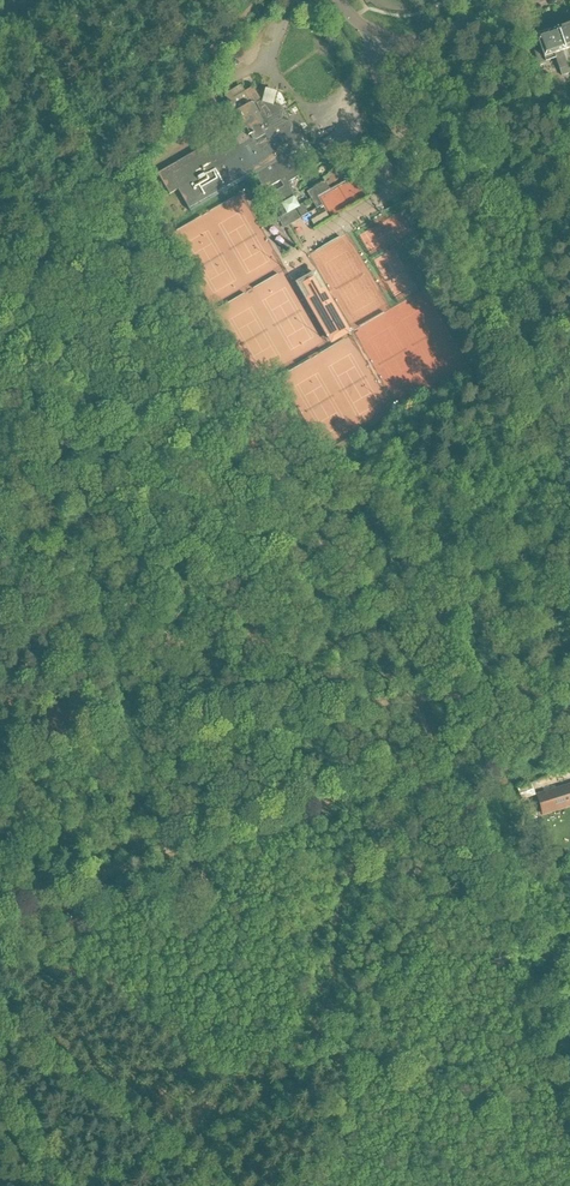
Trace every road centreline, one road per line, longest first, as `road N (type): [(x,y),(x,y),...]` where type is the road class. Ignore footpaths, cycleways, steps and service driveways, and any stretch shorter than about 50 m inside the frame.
road 1 (residential): [(339,0),(374,36),(397,42),(531,0)]

